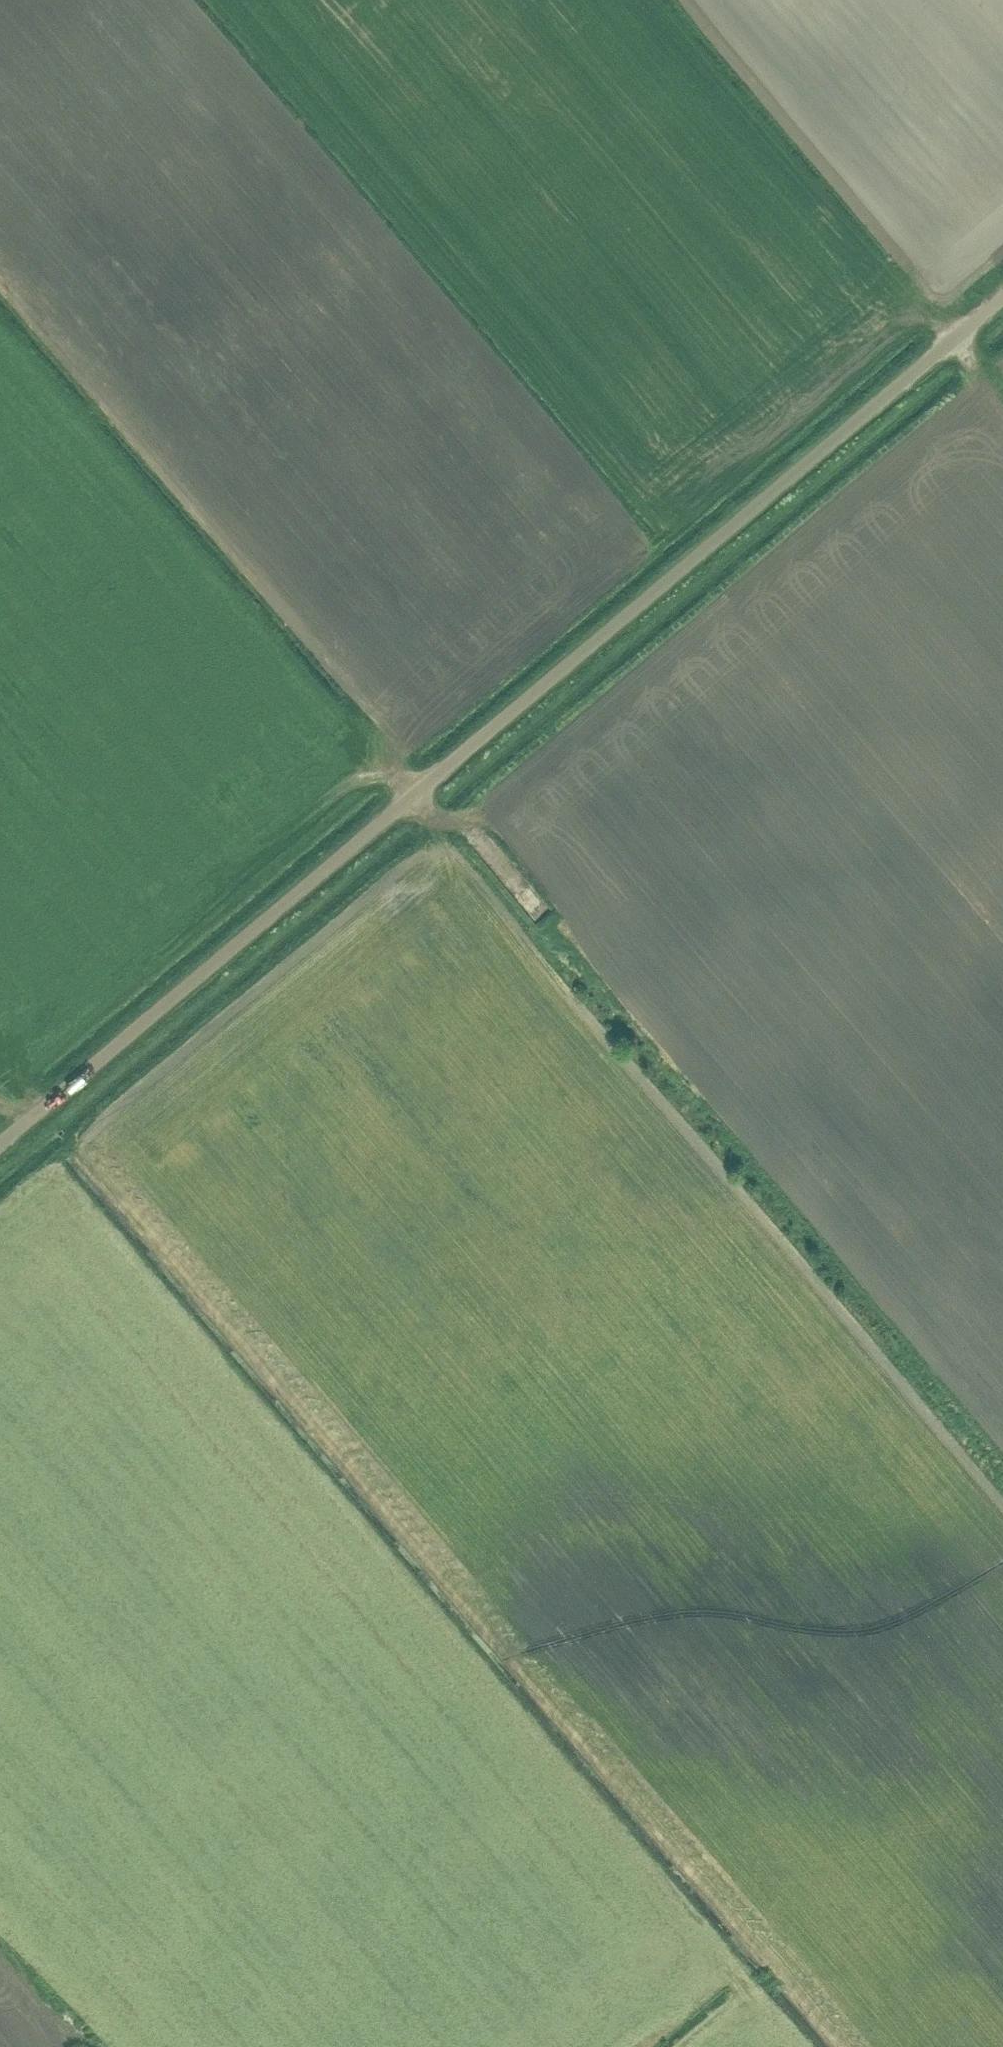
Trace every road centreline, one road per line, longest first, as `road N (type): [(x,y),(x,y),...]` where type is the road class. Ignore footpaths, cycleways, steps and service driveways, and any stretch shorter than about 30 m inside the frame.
road 1 (unclassified): [(0,1140),(1002,293)]

